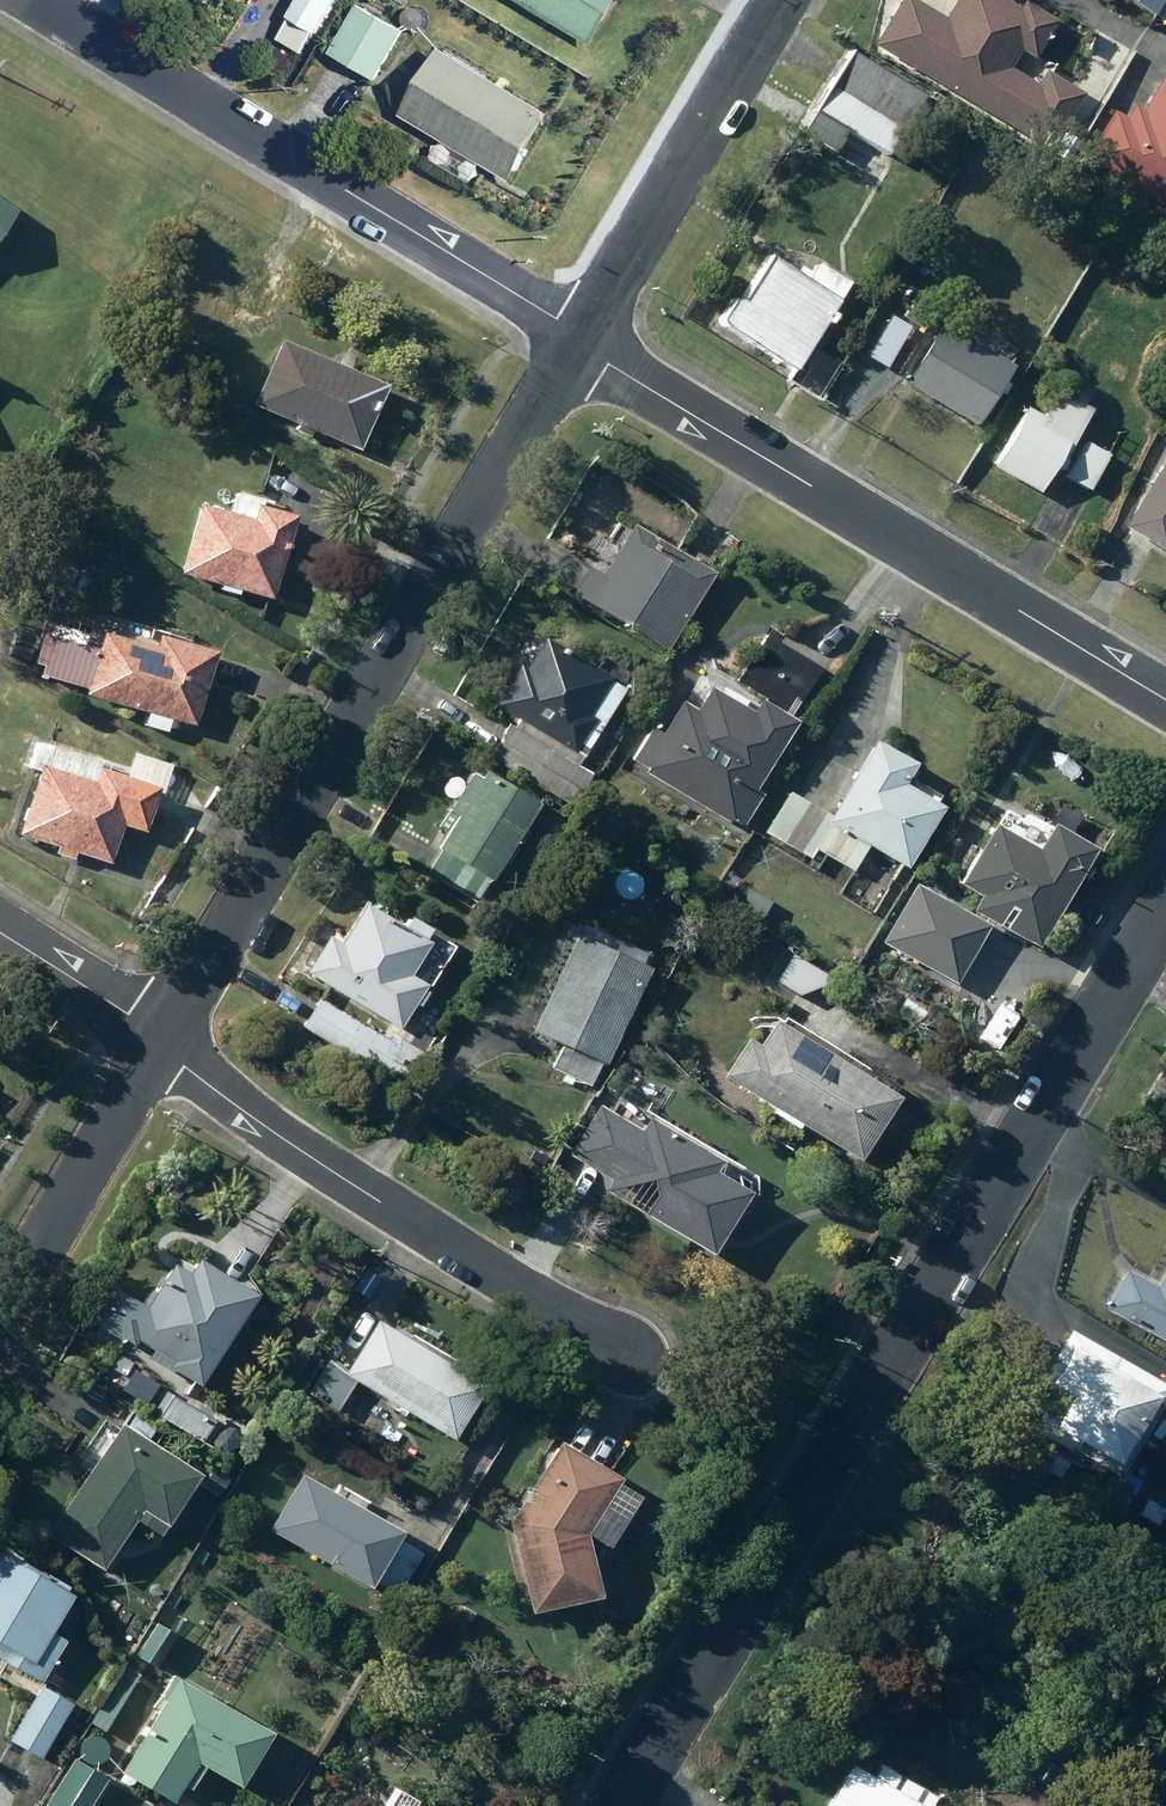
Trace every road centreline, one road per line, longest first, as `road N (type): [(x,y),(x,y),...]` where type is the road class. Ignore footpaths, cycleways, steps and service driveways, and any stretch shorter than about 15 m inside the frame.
road 1 (residential): [(1165,882),(618,1805)]
road 2 (residential): [(574,343),(155,1045)]
road 3 (residential): [(574,343),(1165,705)]
road 4 (residential): [(19,0),(574,343)]
road 5 (residential): [(617,1350),(155,1045)]
road 6 (residential): [(777,0),(574,343)]
road 7 (residential): [(155,1045),(0,1308)]
road 8 (residential): [(155,1045),(0,941)]

